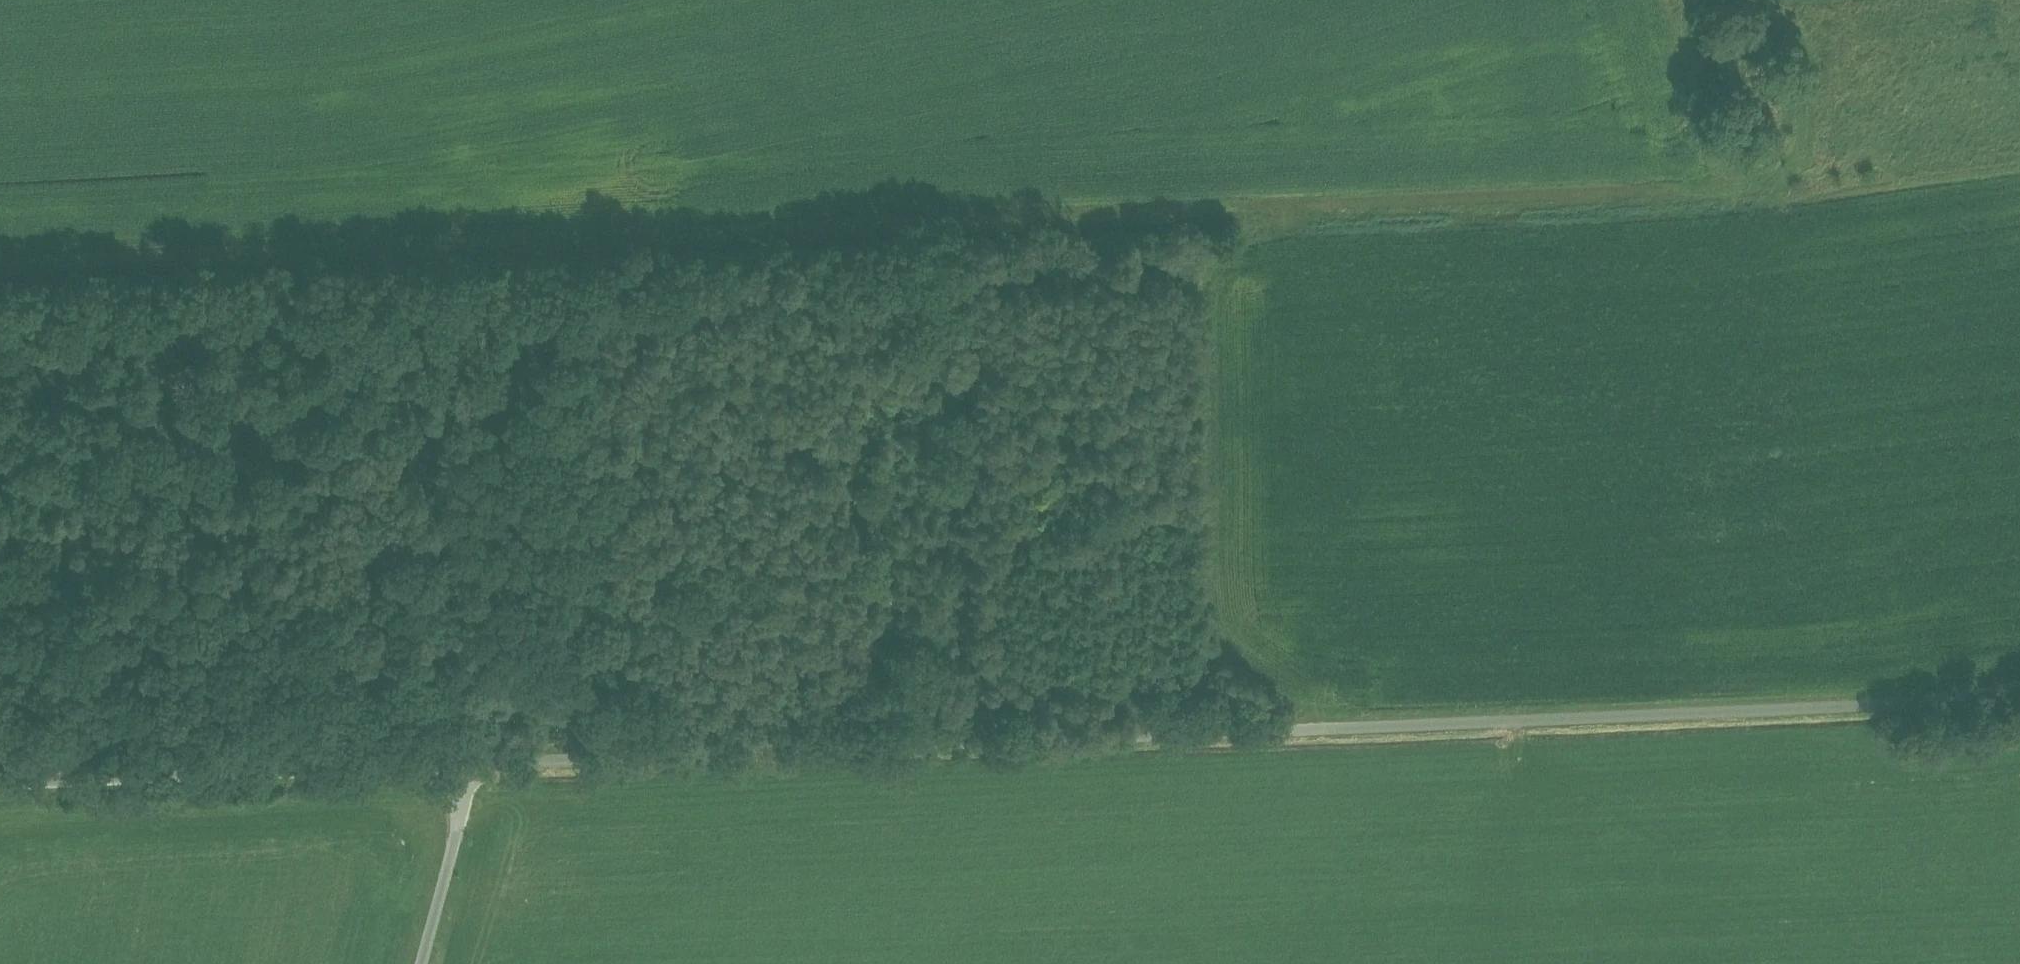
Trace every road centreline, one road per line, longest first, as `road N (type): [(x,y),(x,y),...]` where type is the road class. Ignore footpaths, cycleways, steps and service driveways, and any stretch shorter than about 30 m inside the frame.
road 1 (unclassified): [(0,784),(1909,709),(2019,693)]

